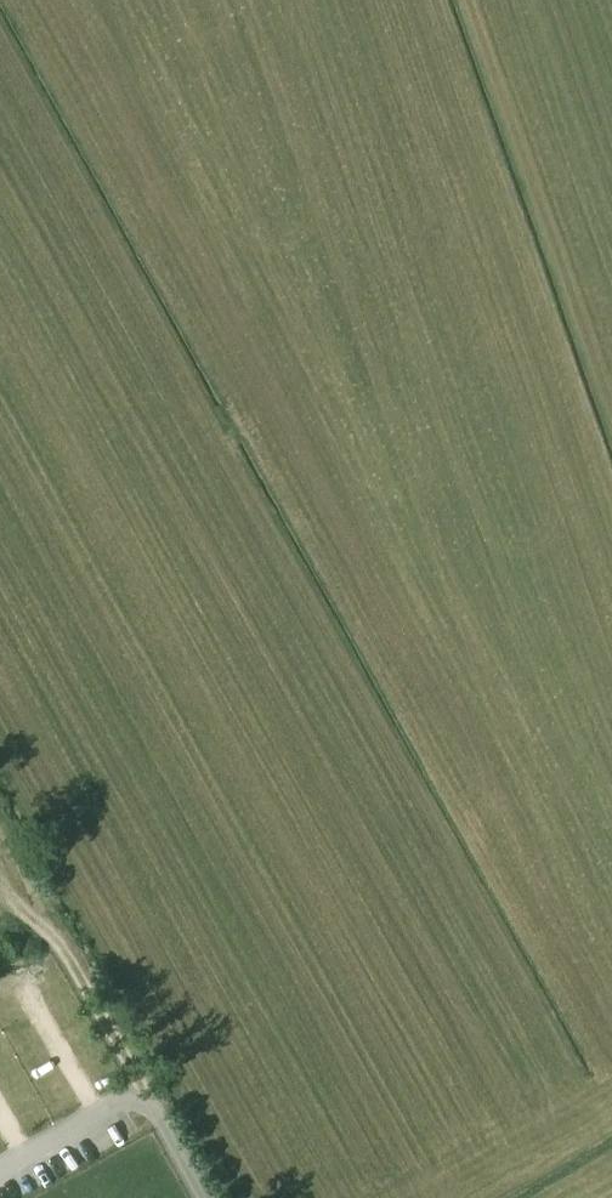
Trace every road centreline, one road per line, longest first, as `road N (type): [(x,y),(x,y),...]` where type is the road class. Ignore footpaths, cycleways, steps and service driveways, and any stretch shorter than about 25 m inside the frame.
road 1 (track): [(144,1099),(89,995),(0,883)]

